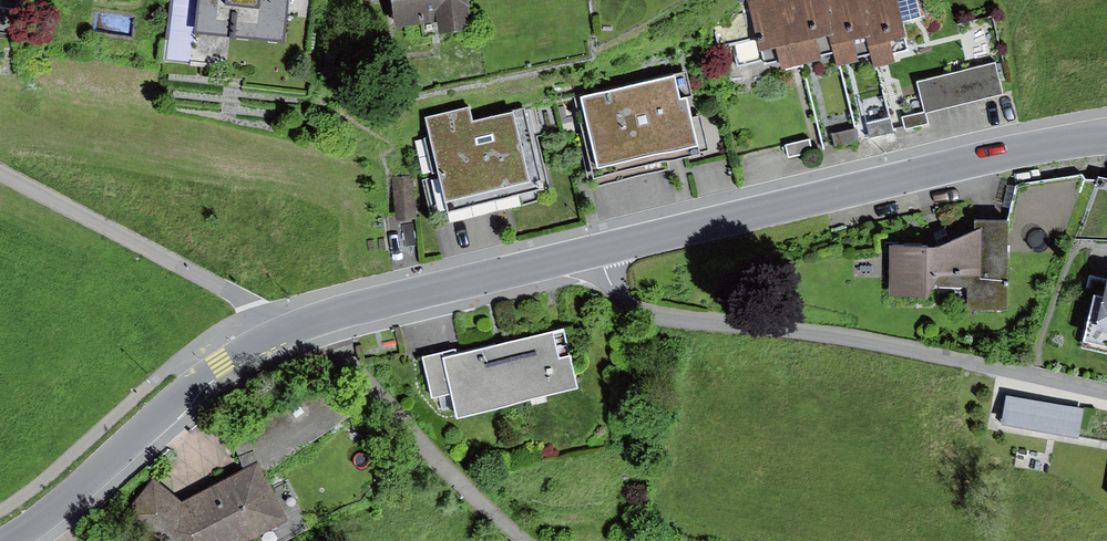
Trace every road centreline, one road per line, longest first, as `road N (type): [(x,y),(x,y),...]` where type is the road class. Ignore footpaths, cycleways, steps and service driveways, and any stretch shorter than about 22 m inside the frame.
road 1 (residential): [(593,251),(615,288),(643,314),(918,353),(1106,392)]
road 2 (tertiary): [(1106,137),(987,156),(593,251)]
road 3 (tertiary): [(290,328),(221,364),(8,540)]
road 4 (residential): [(0,171),(290,328)]
road 5 (tertiary): [(593,251),(290,328)]

